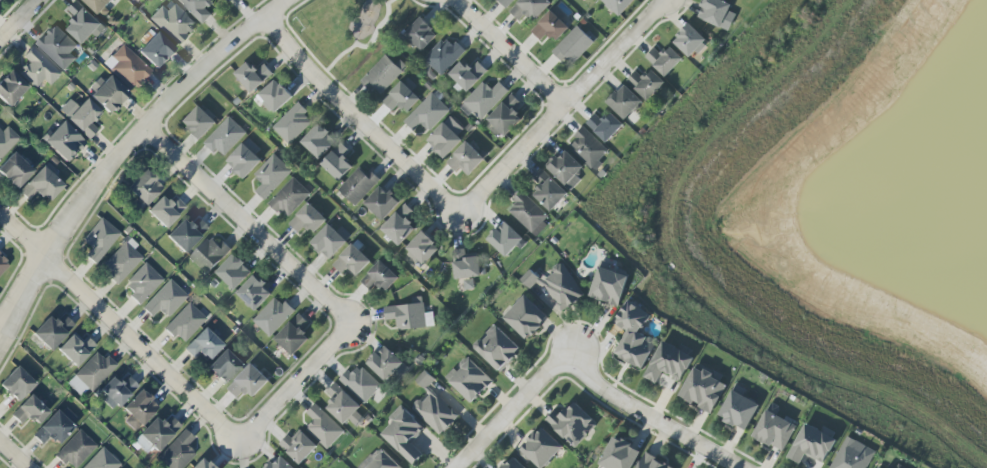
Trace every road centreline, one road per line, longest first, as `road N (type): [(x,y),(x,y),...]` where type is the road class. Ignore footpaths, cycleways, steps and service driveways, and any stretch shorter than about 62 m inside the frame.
road 1 (residential): [(293,0),(202,70),(102,179),(43,257),(6,329)]
road 2 (residential): [(0,215),(238,435)]
road 3 (residential): [(457,208),(475,199),(665,0)]
road 4 (residential): [(344,324),(146,129)]
road 5 (residential): [(266,19),(303,65),(457,208)]
road 6 (residential): [(740,467),(599,386),(565,355)]
road 7 (residential): [(238,435),(255,429),(341,337),(344,324)]
road 8 (residential): [(565,355),(459,467)]
road 9 (residential): [(565,105),(454,0)]

